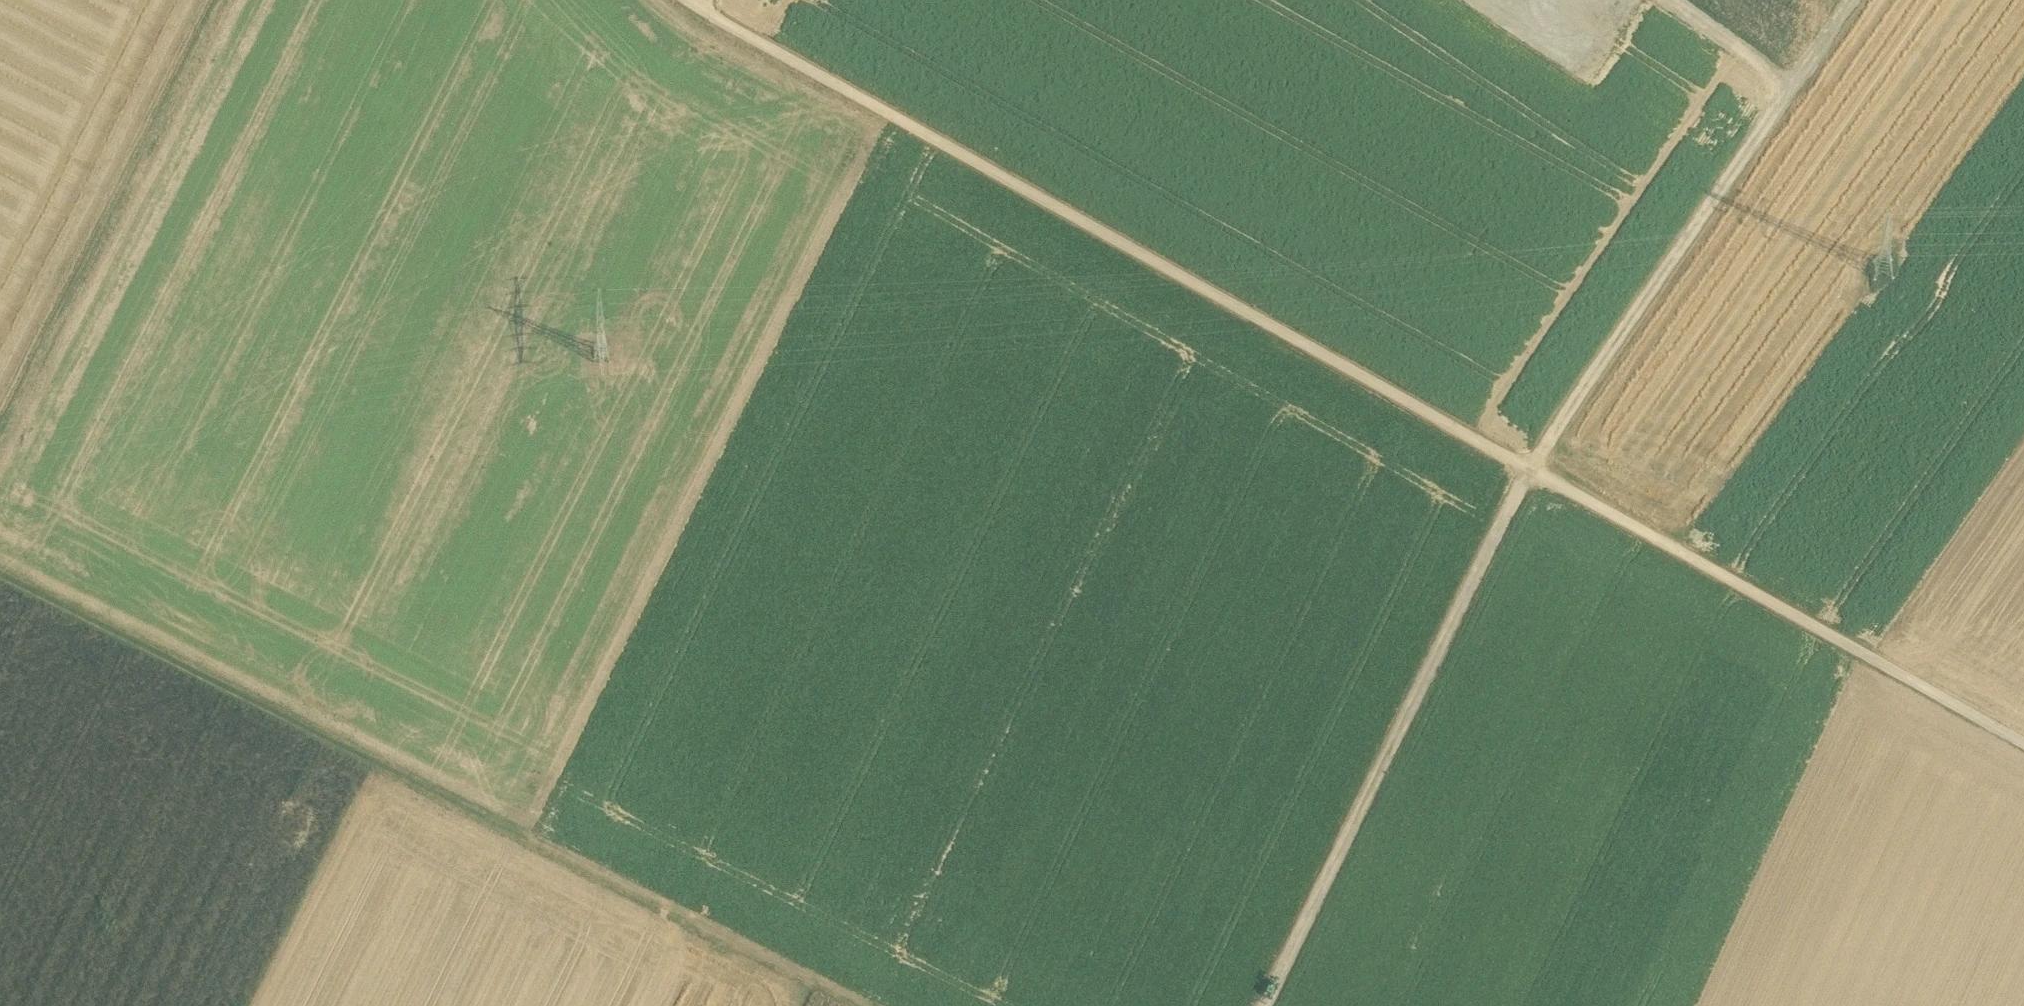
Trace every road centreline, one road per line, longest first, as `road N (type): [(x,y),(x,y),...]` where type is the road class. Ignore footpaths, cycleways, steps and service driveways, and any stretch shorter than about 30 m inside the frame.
road 1 (track): [(685,0),(2023,742)]
road 2 (track): [(1268,1005),(1535,469),(1851,0)]
road 3 (track): [(859,1005),(0,582)]

